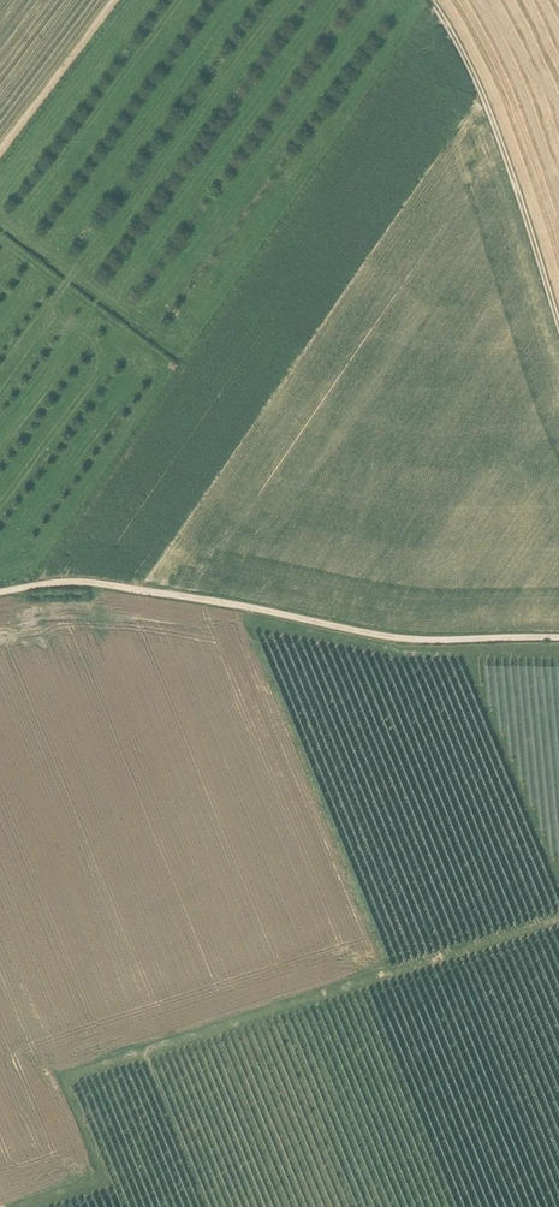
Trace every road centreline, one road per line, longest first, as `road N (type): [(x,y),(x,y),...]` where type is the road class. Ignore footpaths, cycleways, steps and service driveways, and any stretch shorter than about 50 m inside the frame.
road 1 (track): [(558,637),(387,637),(101,584),(0,592)]
road 2 (track): [(428,0),(490,118),(558,333)]

